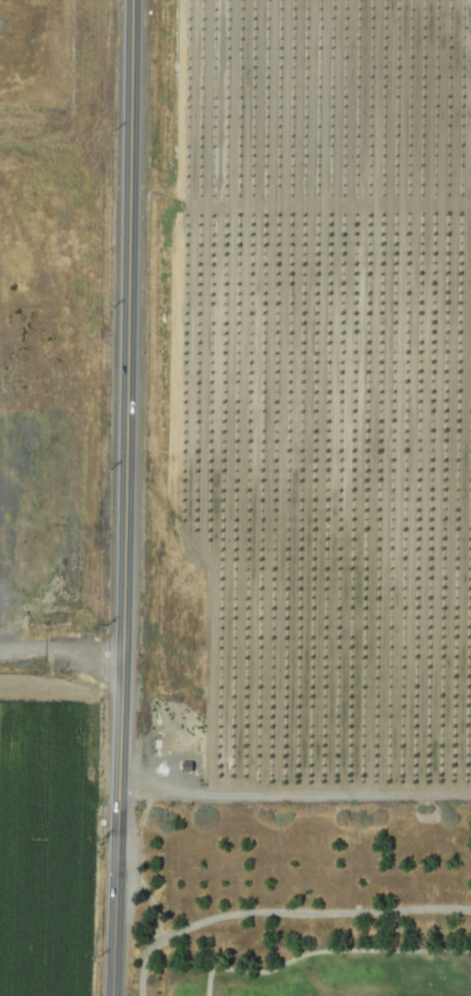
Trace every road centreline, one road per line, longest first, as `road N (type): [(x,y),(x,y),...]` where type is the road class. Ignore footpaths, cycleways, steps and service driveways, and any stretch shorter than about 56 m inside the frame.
road 1 (secondary): [(114,995),(134,0)]
road 2 (track): [(119,794),(470,797)]
road 3 (track): [(122,660),(0,655)]

